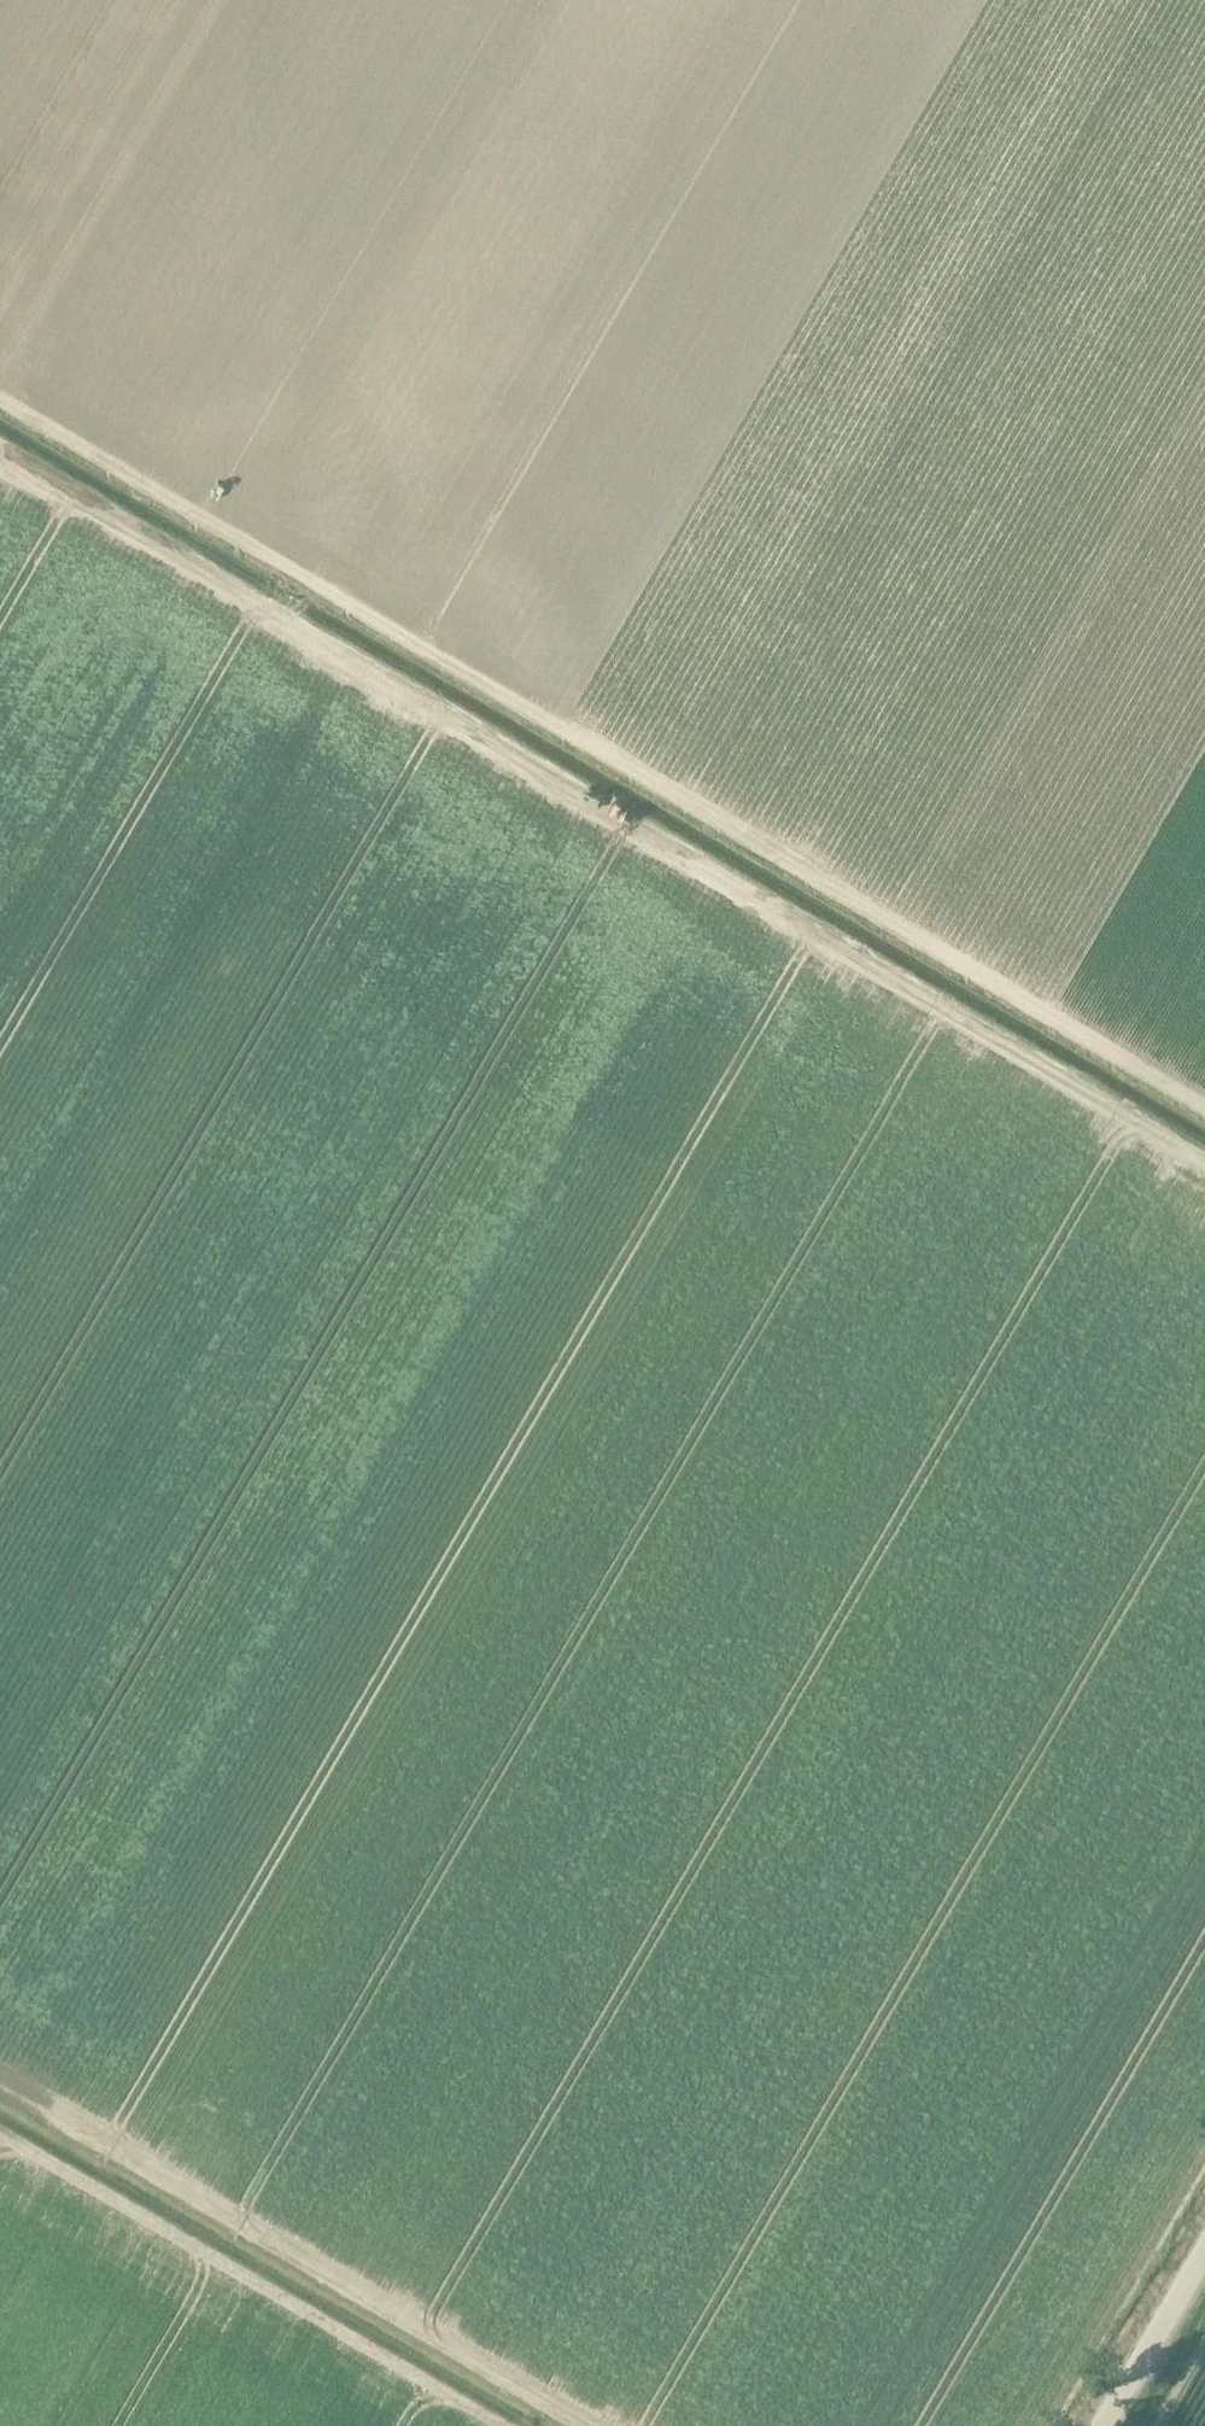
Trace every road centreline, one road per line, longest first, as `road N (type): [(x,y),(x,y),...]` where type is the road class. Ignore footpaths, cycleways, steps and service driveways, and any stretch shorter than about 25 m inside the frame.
road 1 (unclassified): [(1101,2425),(1204,2249)]

